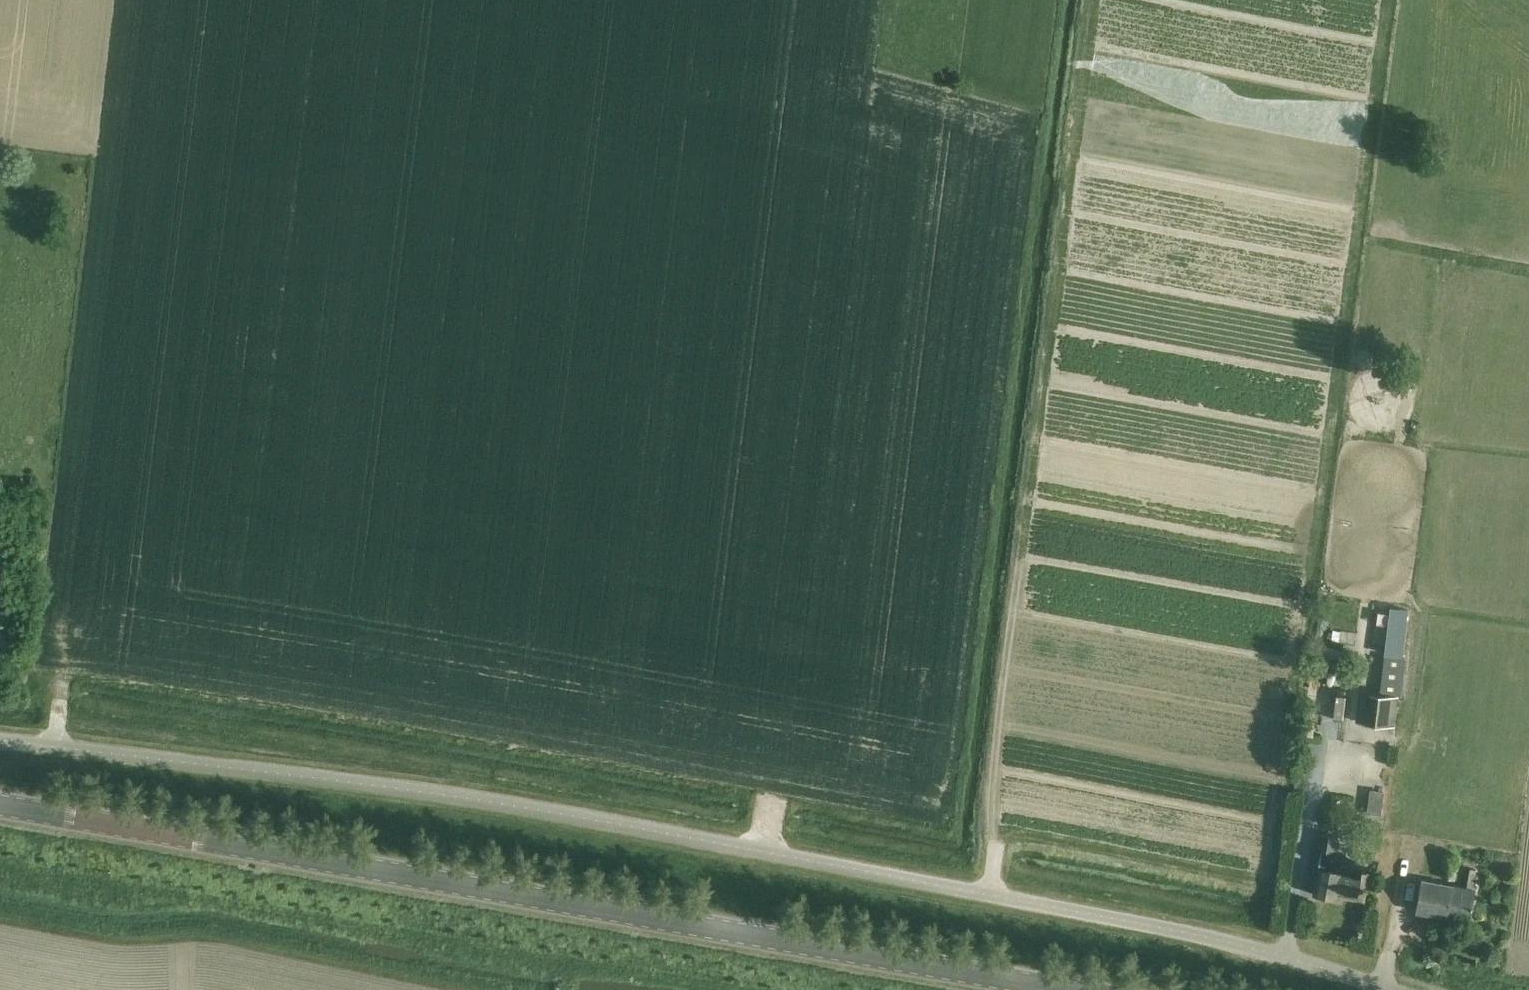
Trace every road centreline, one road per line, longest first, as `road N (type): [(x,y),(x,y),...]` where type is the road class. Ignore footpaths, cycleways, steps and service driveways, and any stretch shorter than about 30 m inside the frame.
road 1 (secondary): [(1056,989),(0,807)]

